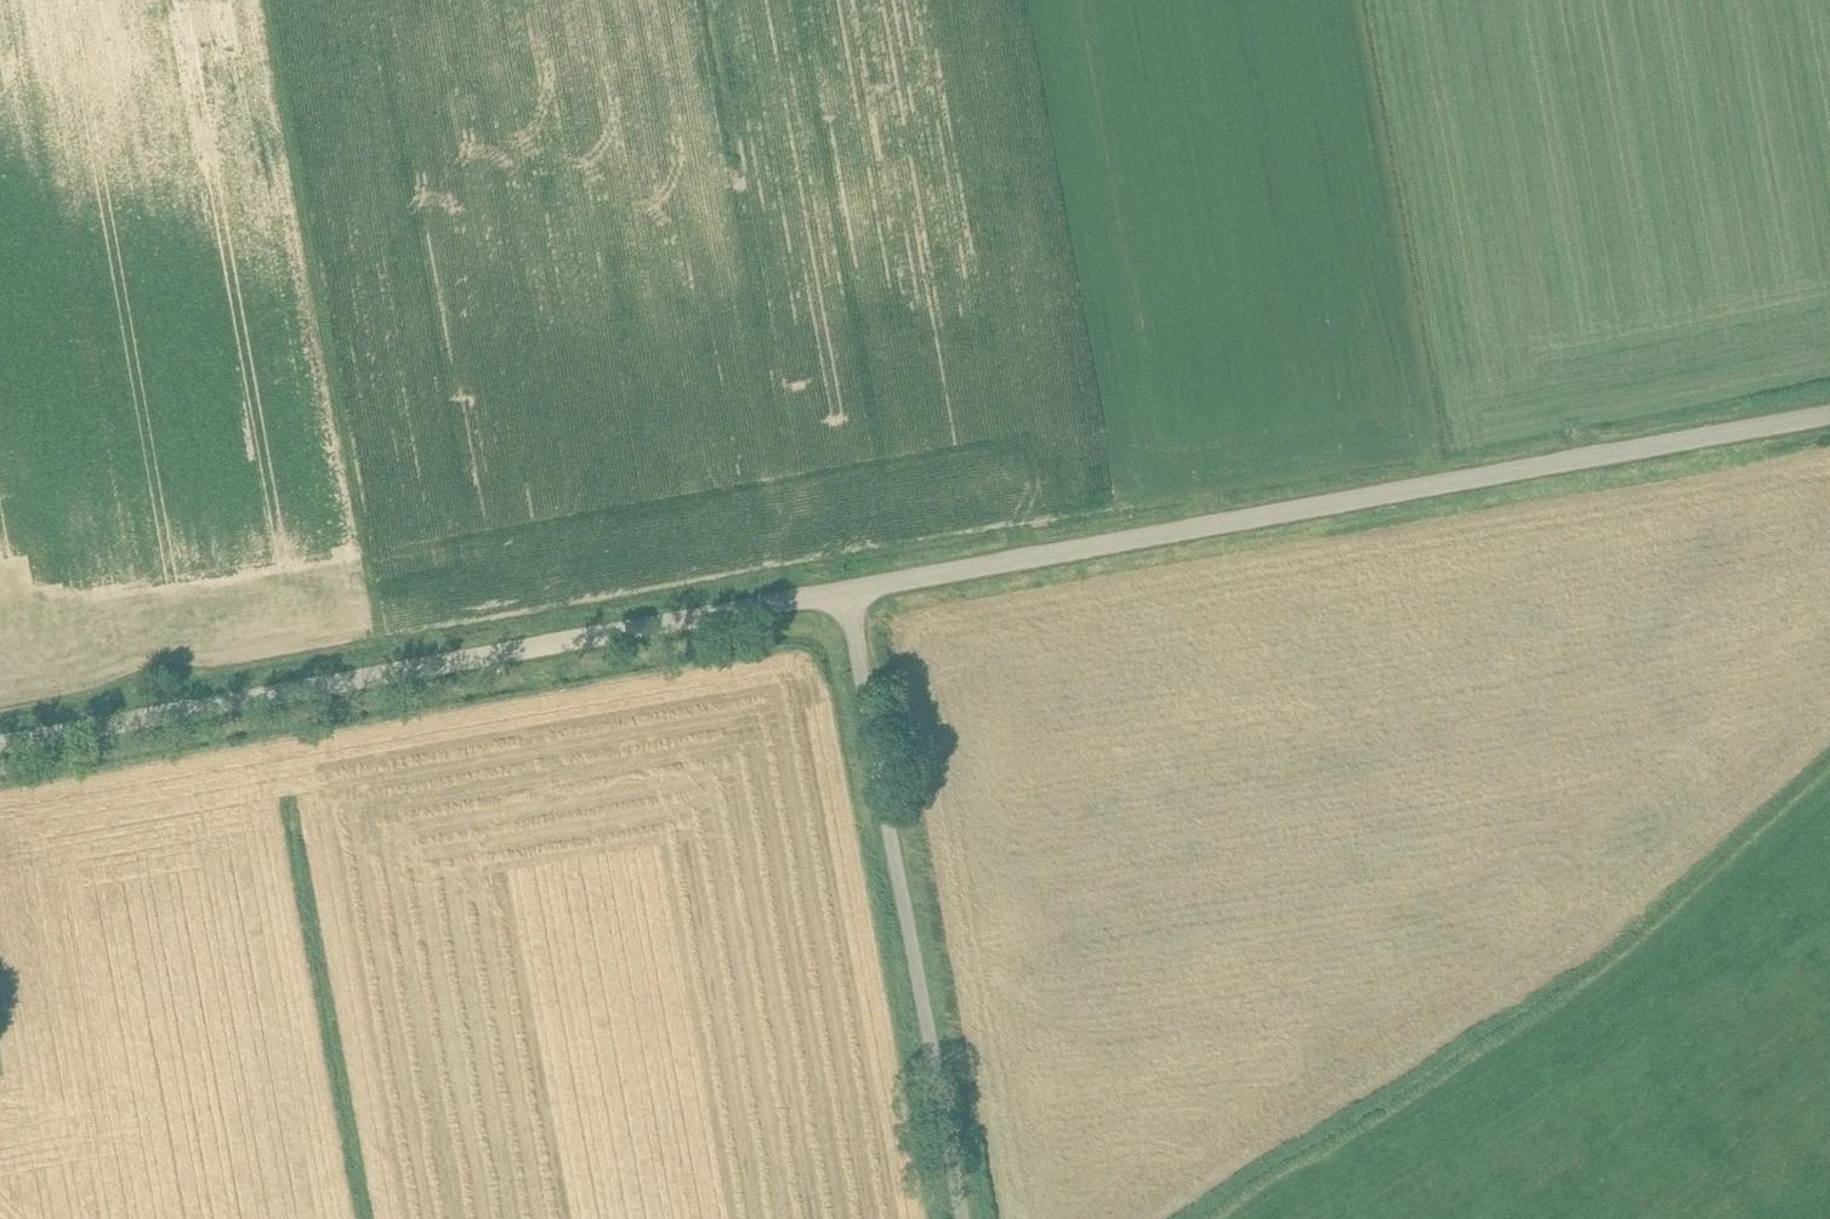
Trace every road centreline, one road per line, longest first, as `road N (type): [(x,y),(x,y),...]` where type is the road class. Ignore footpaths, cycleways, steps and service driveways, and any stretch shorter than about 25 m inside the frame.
road 1 (unclassified): [(847,590),(1829,413)]
road 2 (unclassified): [(0,744),(847,590)]
road 3 (unclassified): [(962,1218),(847,590)]

